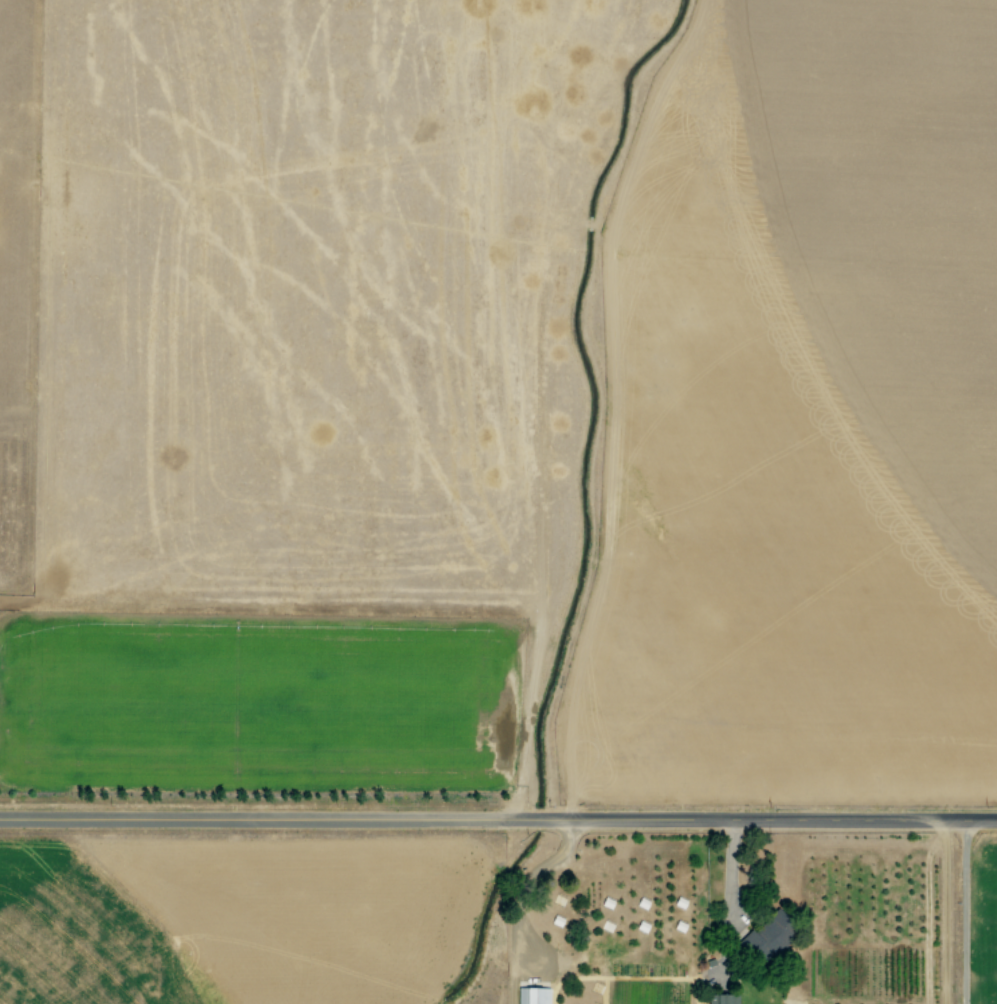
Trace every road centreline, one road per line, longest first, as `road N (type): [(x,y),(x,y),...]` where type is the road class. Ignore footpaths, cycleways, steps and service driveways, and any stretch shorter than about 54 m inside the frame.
road 1 (tertiary): [(0,820),(996,825)]
road 2 (residential): [(962,825),(961,1003)]

